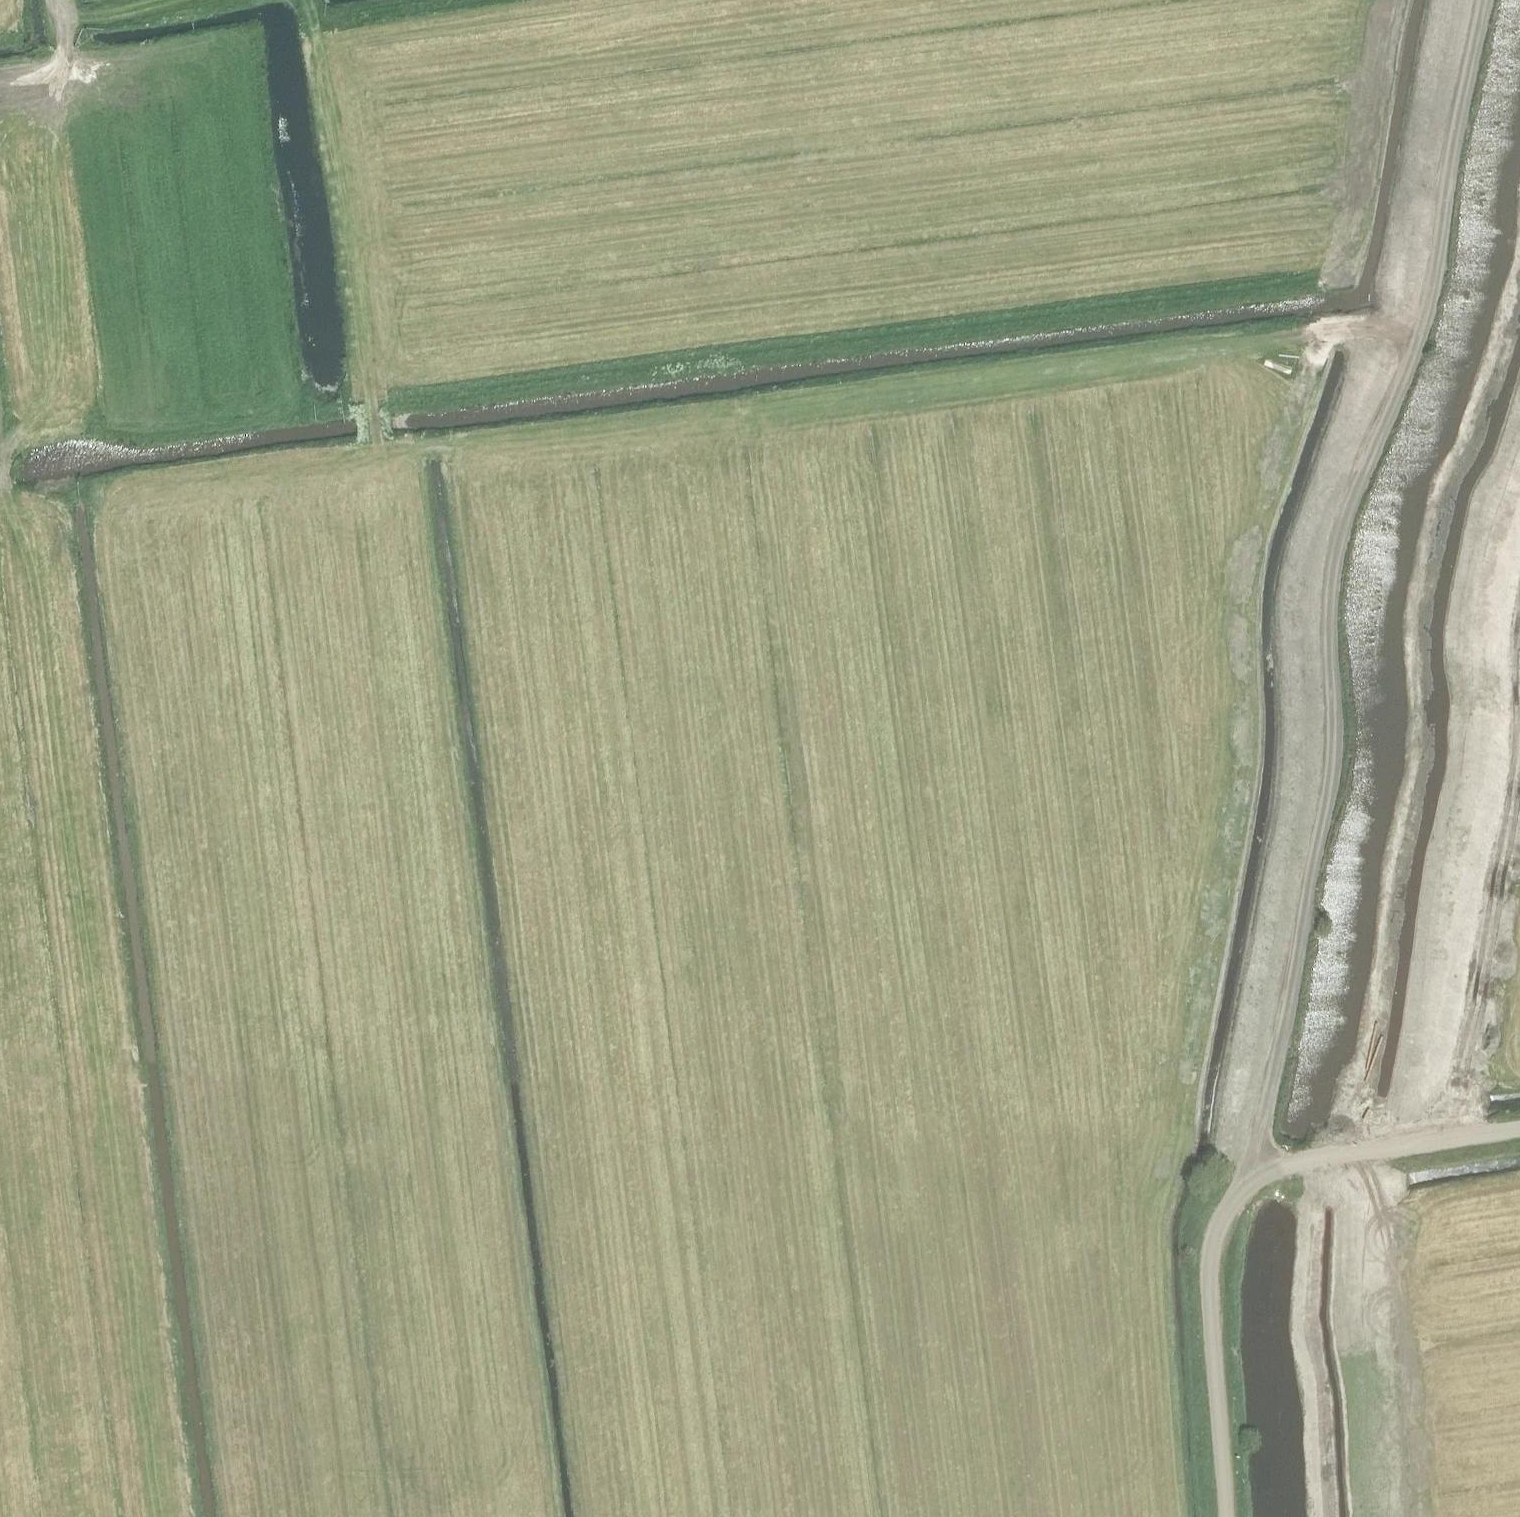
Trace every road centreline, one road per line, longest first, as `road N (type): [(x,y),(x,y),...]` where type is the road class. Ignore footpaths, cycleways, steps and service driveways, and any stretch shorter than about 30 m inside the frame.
road 1 (track): [(1261,1178),(1337,758),(1330,580),(1433,294),(1485,0)]
road 2 (unclassified): [(1225,1516),(1210,1292),(1215,1237),(1240,1193),(1285,1167),(1519,1128)]

